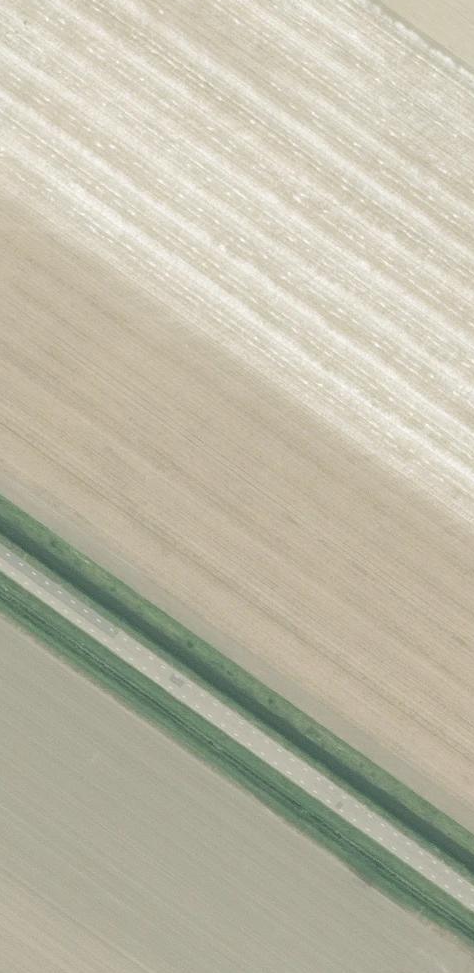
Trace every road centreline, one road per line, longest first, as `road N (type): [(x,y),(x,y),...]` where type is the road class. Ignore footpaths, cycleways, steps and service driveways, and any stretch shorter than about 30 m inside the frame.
road 1 (tertiary): [(473,898),(0,557)]

